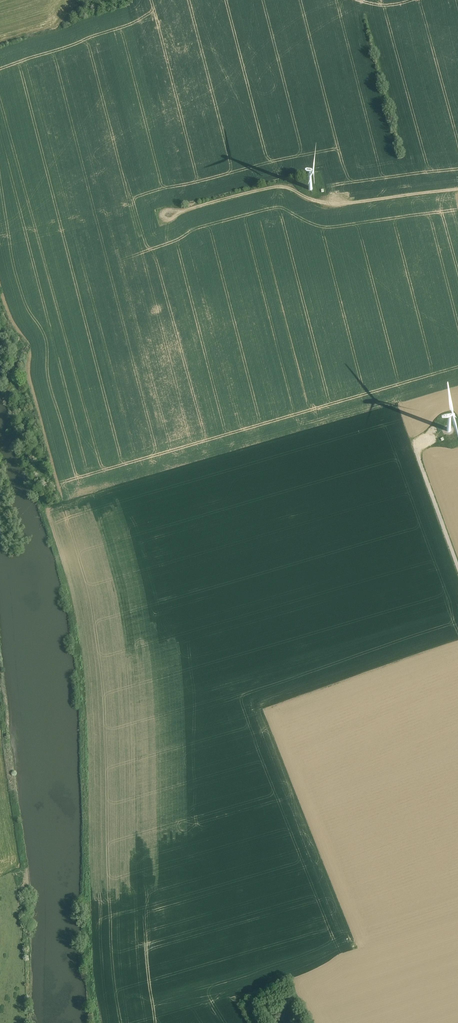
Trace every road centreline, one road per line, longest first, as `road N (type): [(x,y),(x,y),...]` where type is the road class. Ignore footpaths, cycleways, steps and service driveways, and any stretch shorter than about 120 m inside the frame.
road 1 (track): [(457,189),(347,204),(272,187),(168,214)]
road 2 (track): [(457,567),(415,449)]

